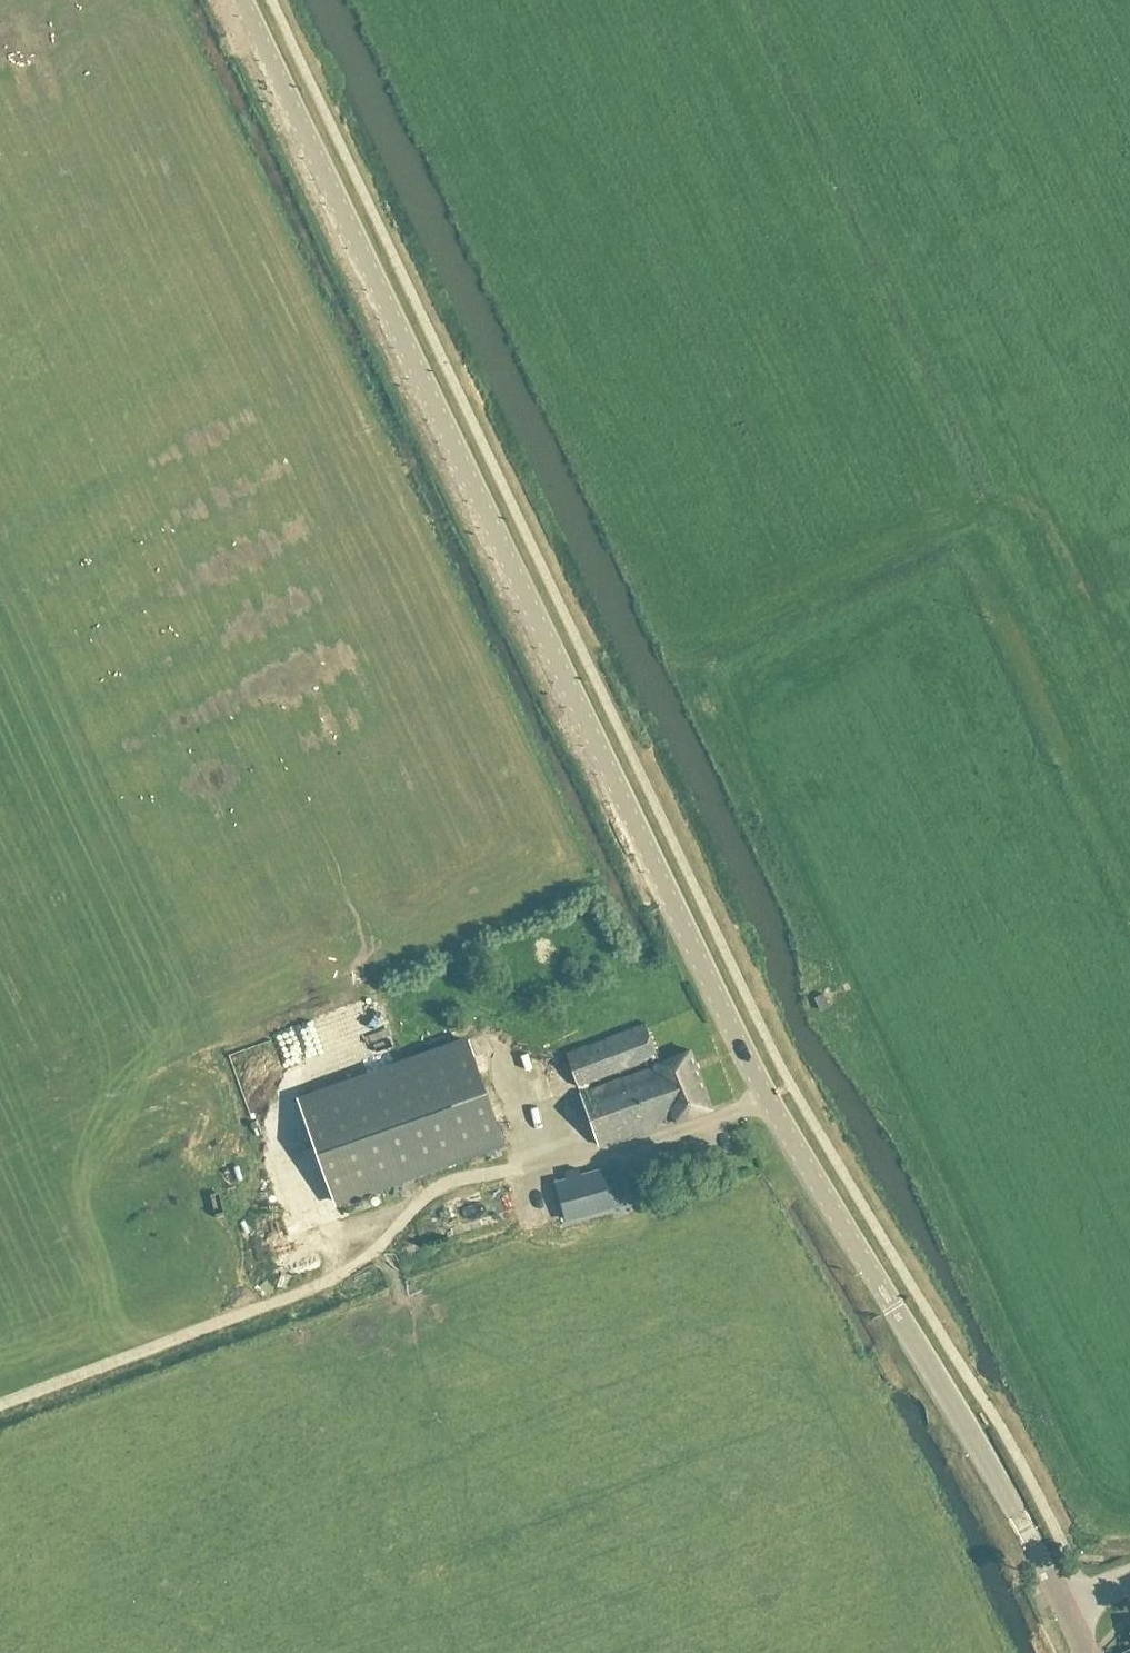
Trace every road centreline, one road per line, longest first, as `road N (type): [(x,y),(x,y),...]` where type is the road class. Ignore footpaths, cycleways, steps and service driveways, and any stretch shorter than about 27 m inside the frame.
road 1 (tertiary): [(1067,1612),(754,1075),(446,444),(241,0)]

